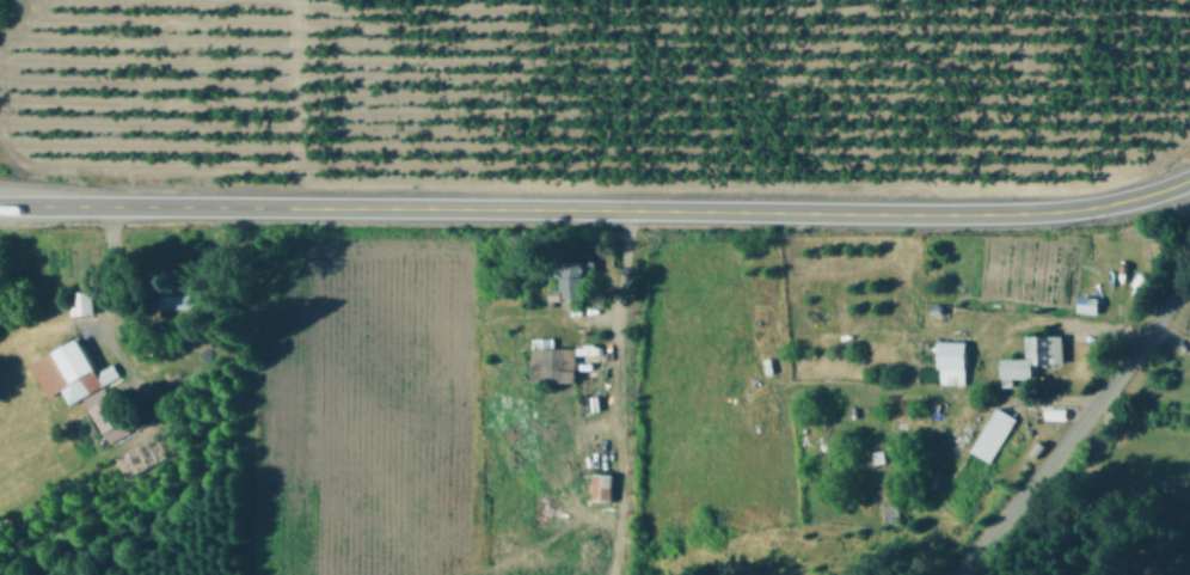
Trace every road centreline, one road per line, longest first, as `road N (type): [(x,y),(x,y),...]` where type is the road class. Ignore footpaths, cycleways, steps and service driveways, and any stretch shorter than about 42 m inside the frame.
road 1 (secondary): [(1189,177),(1140,196),(1030,212),(0,205)]
road 2 (residential): [(957,574),(1189,268)]

